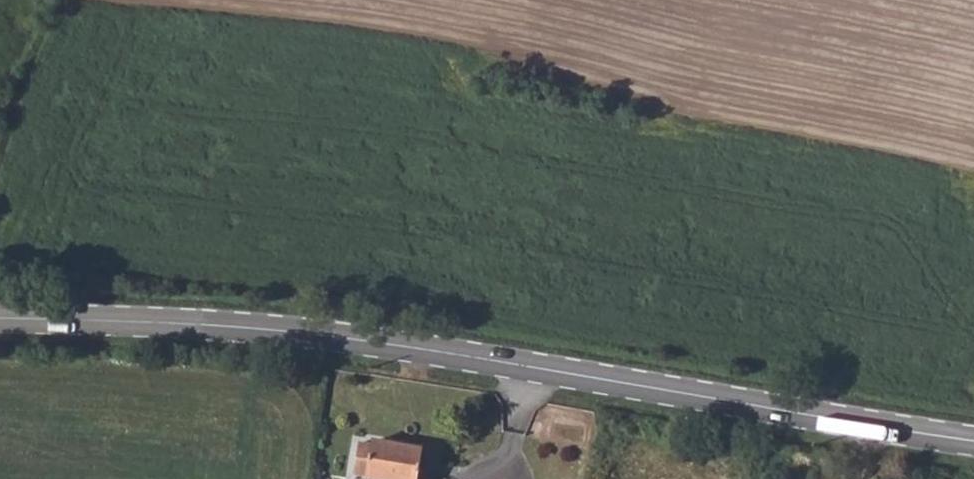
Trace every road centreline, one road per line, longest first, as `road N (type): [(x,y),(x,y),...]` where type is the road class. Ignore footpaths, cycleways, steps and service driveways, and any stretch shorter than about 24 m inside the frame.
road 1 (secondary): [(973,441),(308,335),(0,322)]

